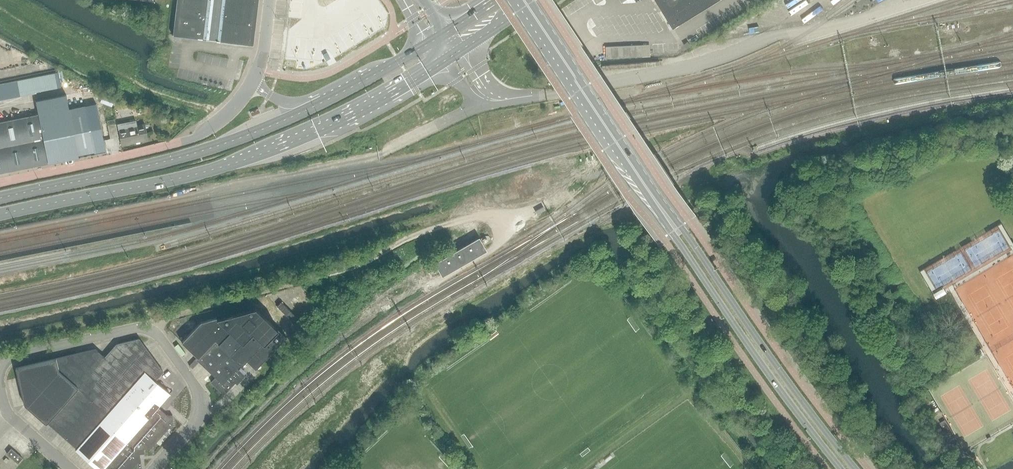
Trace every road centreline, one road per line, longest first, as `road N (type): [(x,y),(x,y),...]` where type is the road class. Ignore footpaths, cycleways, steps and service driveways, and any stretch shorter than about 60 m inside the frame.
road 1 (primary): [(856,468),(763,346),(531,0)]
road 2 (primary): [(519,0),(732,321),(841,468)]
road 3 (primary): [(0,215),(252,157),(362,110),(444,61)]
road 4 (primary): [(340,93),(199,152),(0,198)]
road 5 (unclassified): [(251,83),(194,138),(0,184)]

